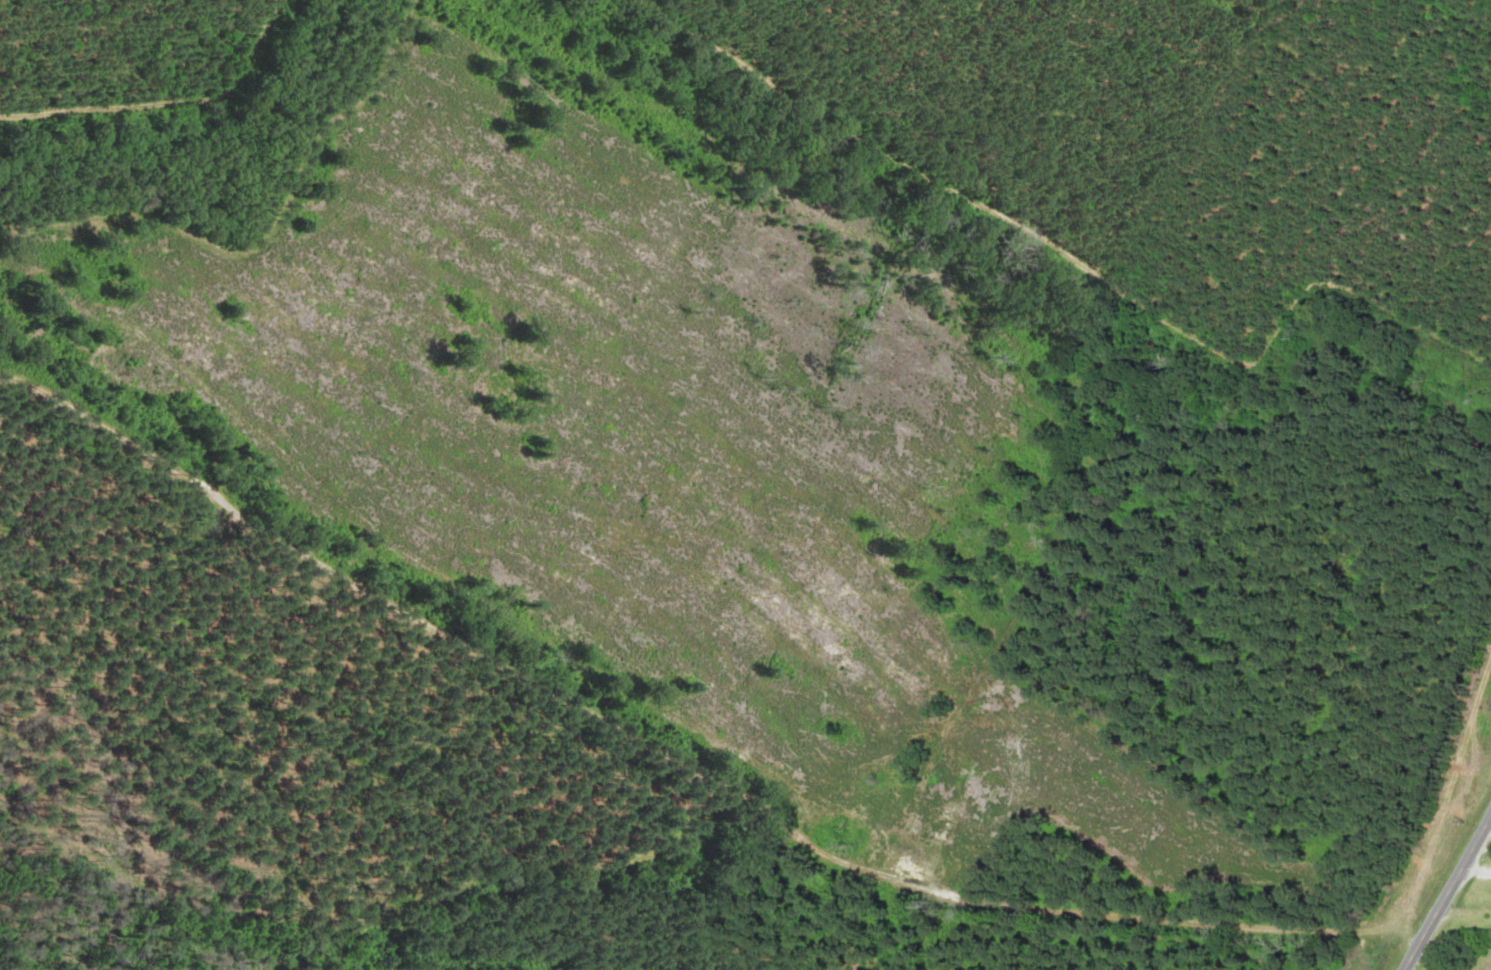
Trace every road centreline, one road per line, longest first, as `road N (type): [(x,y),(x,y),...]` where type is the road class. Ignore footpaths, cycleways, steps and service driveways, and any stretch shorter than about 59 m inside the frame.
road 1 (tertiary): [(1405,969),(1490,814)]

